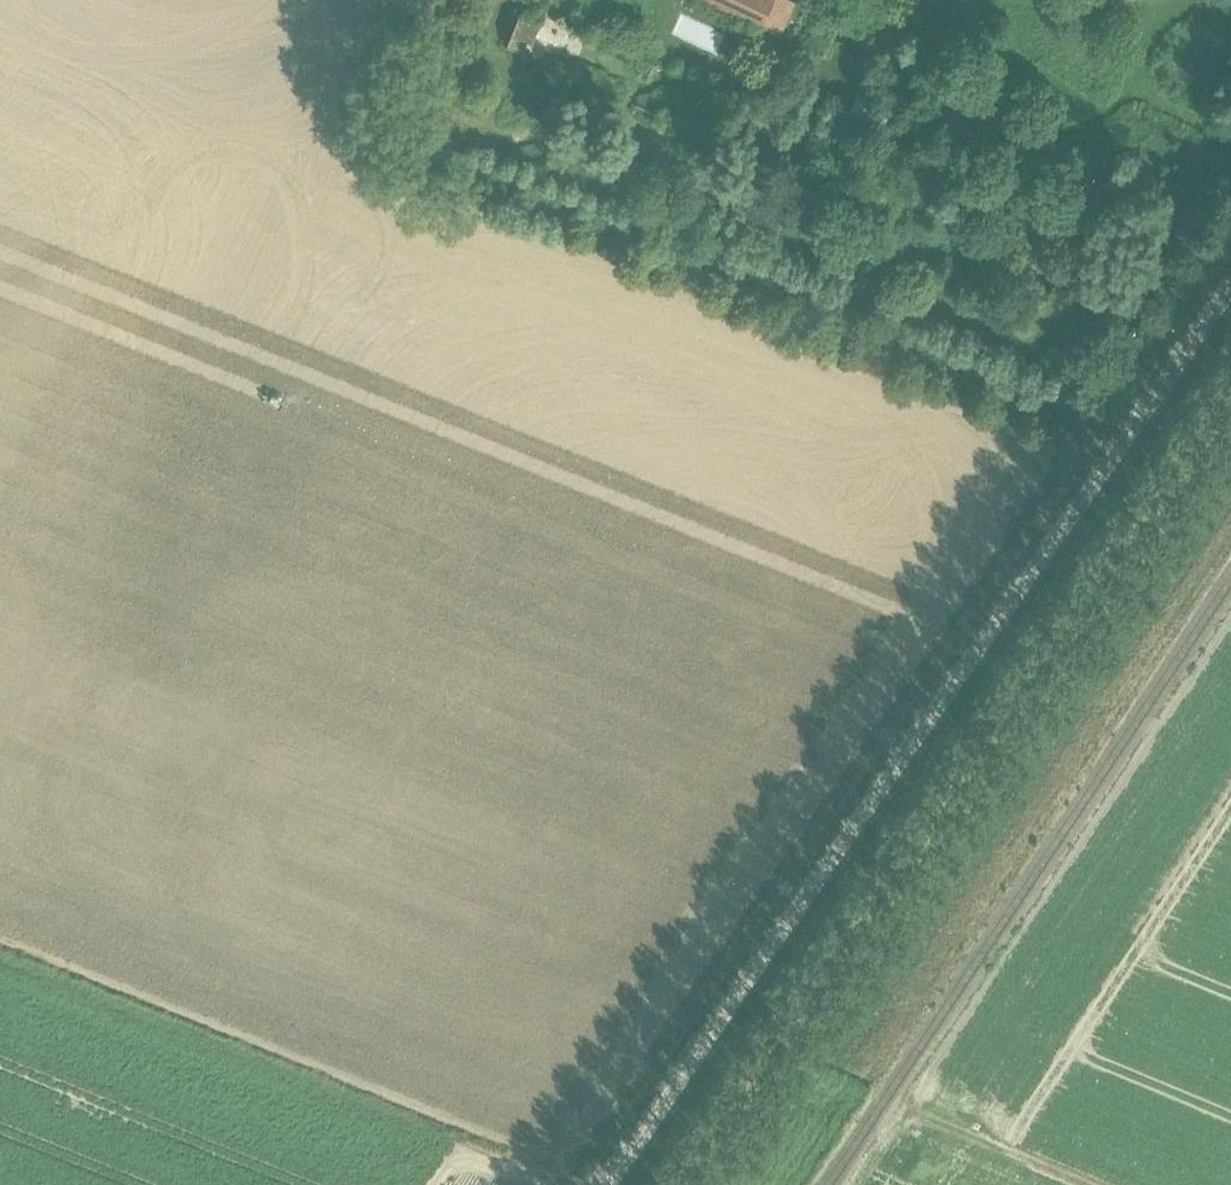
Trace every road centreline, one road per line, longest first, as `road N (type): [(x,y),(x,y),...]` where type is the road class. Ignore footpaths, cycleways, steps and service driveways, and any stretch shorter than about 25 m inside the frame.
road 1 (unclassified): [(623,1184),(1230,286)]

